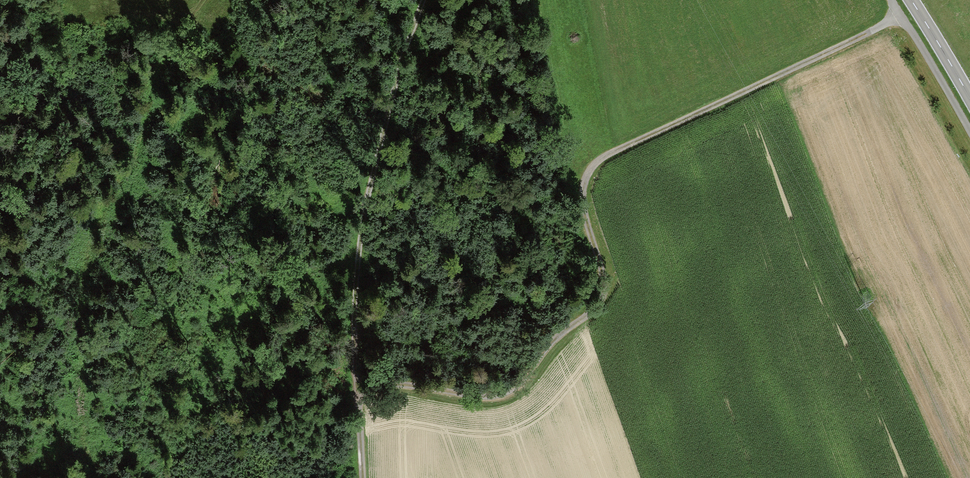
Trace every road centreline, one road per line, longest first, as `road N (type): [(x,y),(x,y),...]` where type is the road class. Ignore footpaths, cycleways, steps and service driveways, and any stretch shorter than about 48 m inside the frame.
road 1 (track): [(912,4),(575,162),(590,246),(575,309),(502,392),(359,380),(351,422),(360,477)]
road 2 (track): [(359,380),(389,88),(428,0)]
road 3 (track): [(969,130),(890,0)]

